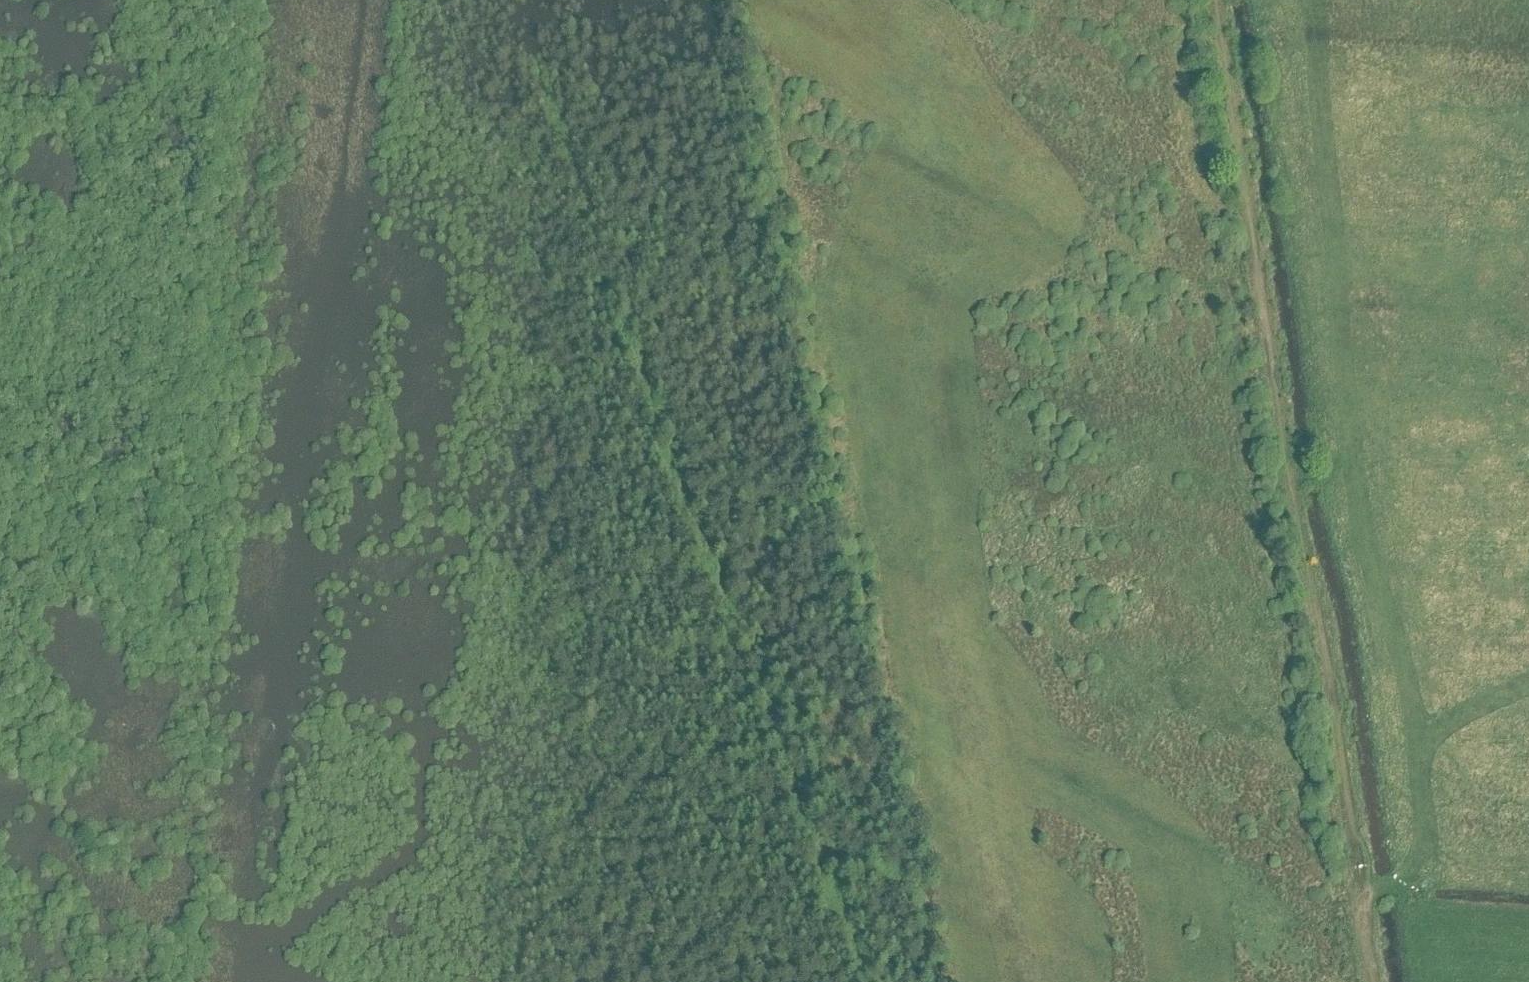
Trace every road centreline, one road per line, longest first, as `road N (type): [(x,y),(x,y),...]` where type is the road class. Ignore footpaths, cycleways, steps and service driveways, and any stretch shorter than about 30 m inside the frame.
road 1 (track): [(1217,0),(1374,981)]

